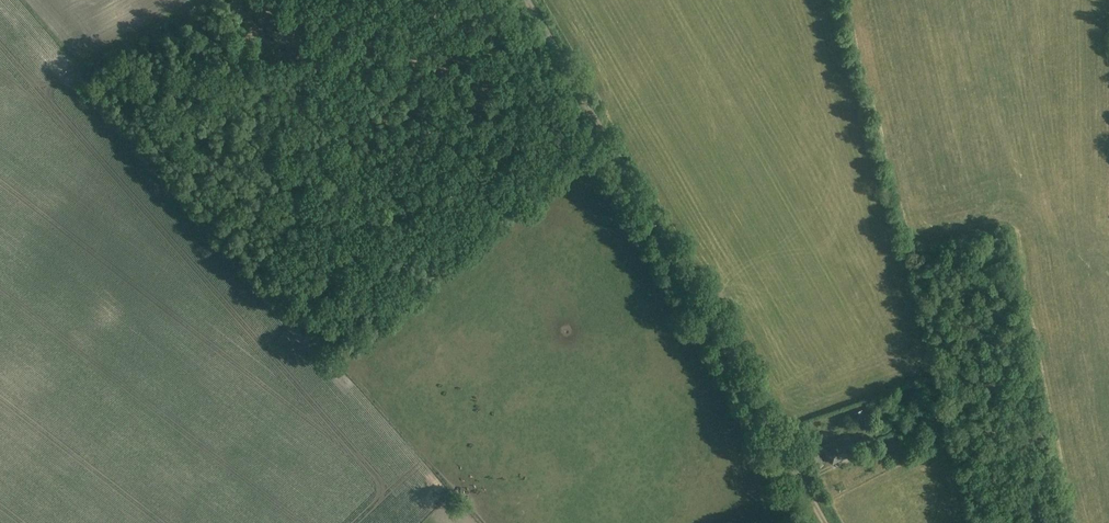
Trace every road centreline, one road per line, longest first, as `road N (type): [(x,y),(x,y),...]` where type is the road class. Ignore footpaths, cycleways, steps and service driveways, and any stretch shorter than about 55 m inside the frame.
road 1 (track): [(525,0),(826,522)]

